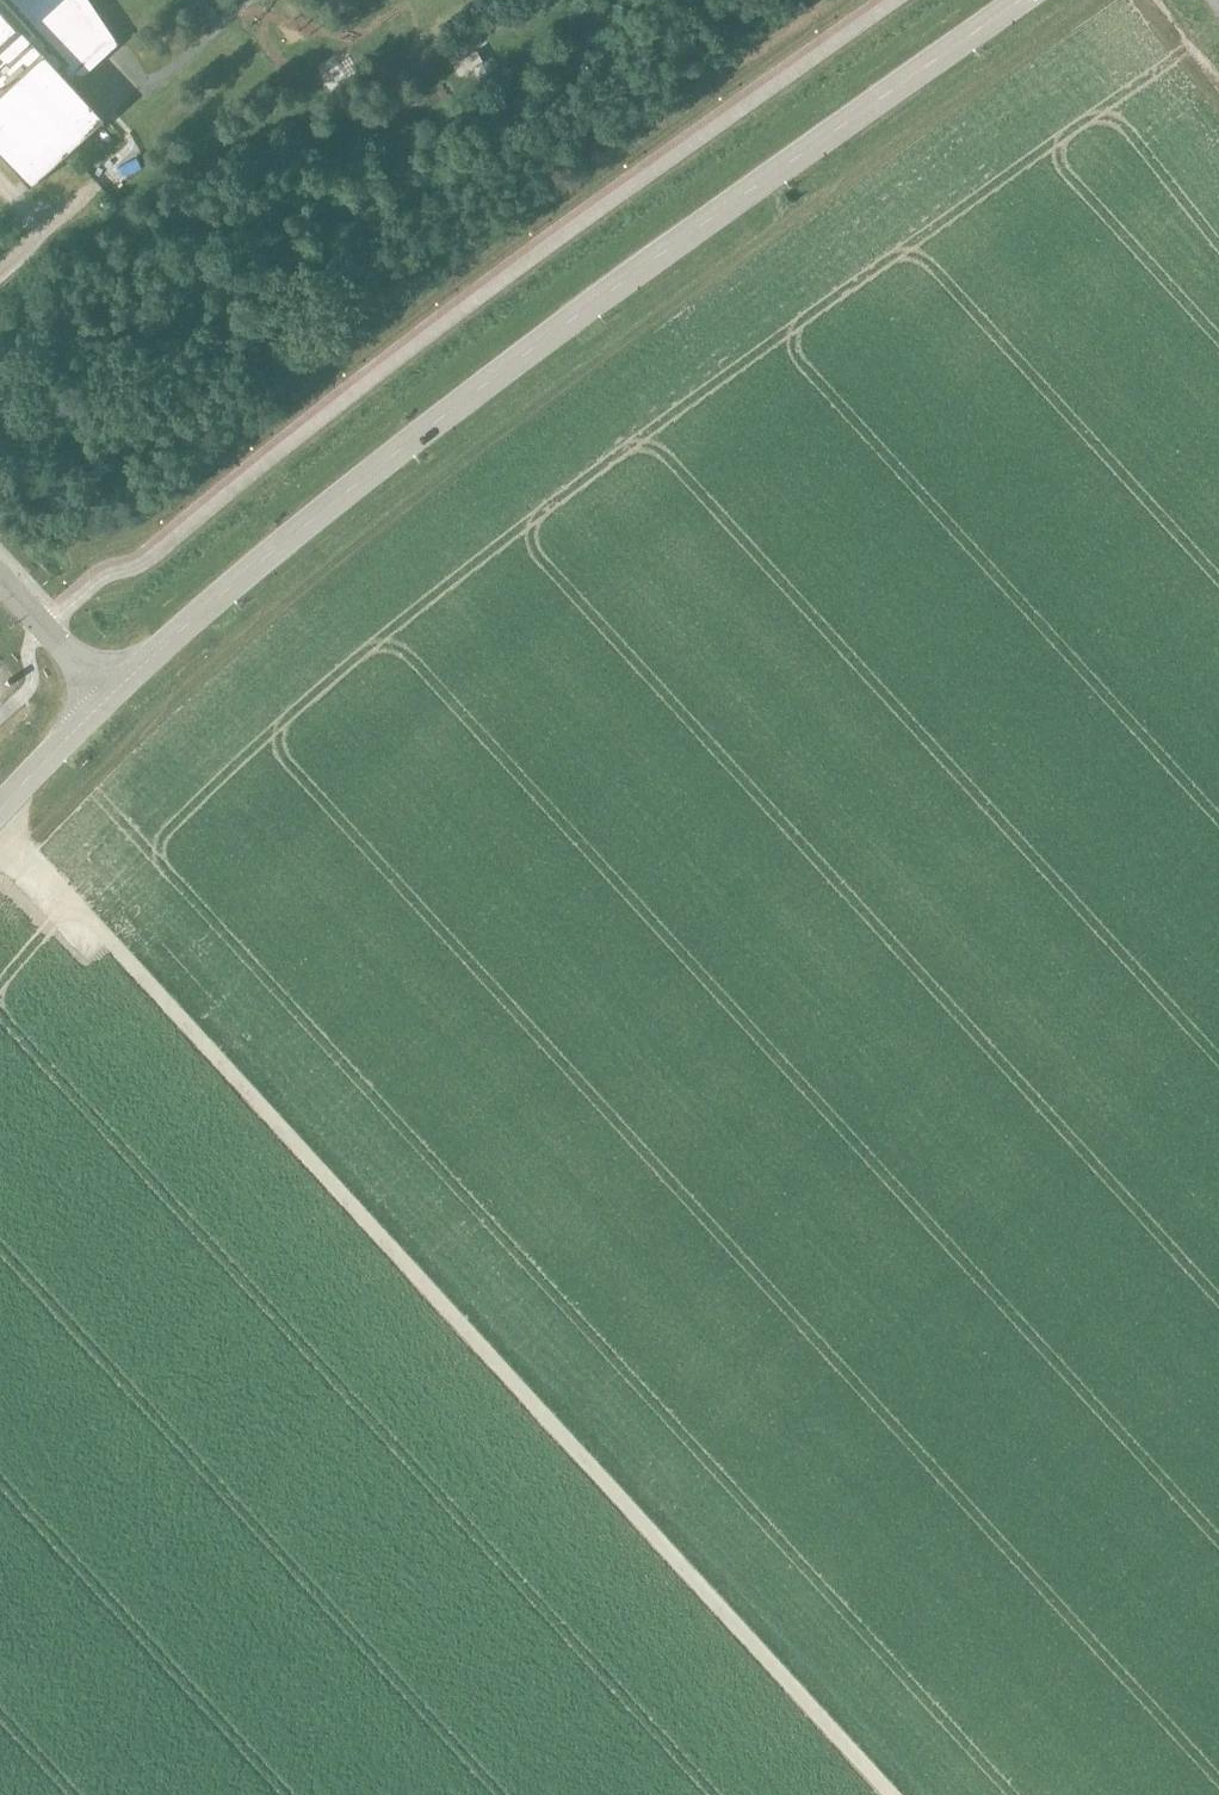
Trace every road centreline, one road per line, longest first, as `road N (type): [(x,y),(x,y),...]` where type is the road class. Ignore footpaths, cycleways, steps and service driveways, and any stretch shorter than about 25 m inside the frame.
road 1 (track): [(896,1794),(0,840)]
road 2 (tertiary): [(110,698),(345,493),(1024,0)]
road 3 (unclassified): [(0,580),(110,698)]
road 4 (tertiary): [(0,810),(110,698)]

